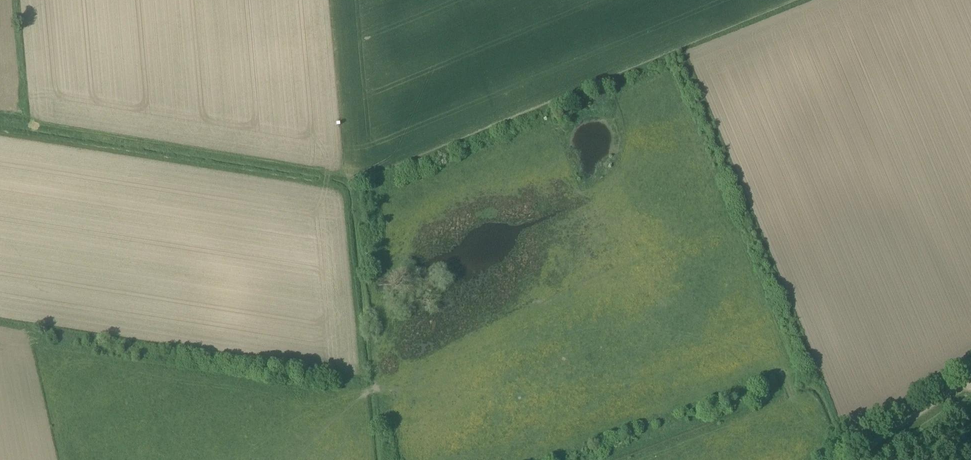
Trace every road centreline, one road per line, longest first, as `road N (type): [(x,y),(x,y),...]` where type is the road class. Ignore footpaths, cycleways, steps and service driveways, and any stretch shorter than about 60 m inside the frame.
road 1 (unclassified): [(841,459),(970,368)]

